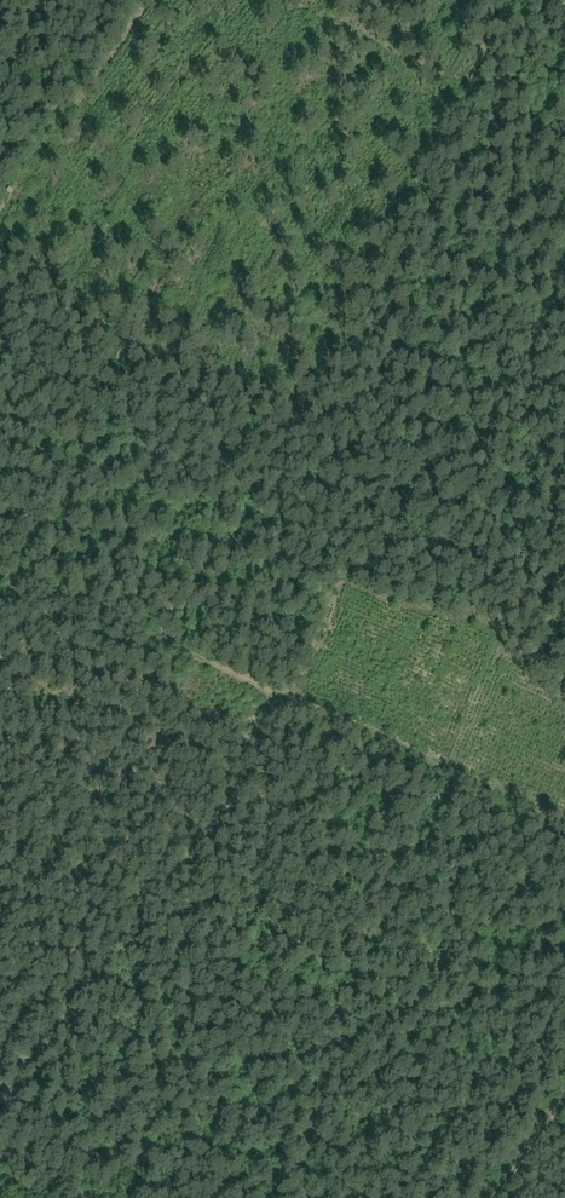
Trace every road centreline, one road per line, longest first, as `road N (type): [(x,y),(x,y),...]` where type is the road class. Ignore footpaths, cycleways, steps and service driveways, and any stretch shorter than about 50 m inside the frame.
road 1 (track): [(0,567),(564,820)]
road 2 (track): [(487,1197),(564,1092)]

